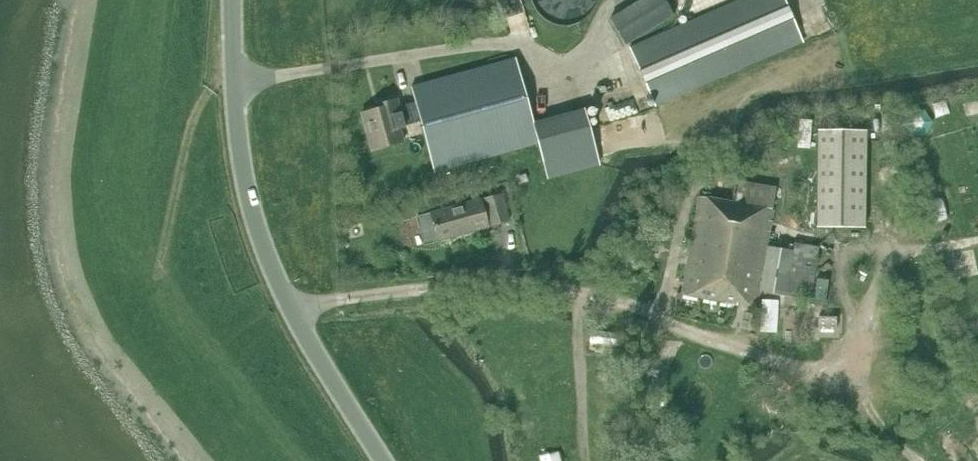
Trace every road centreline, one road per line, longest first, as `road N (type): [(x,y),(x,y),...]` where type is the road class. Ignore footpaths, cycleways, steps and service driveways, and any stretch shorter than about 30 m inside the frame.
road 1 (unclassified): [(289,310),(510,288),(580,294),(750,359),(831,398),(890,443)]
road 2 (tertiary): [(289,310),(244,173),(235,0)]
road 3 (tertiary): [(378,460),(289,310)]

